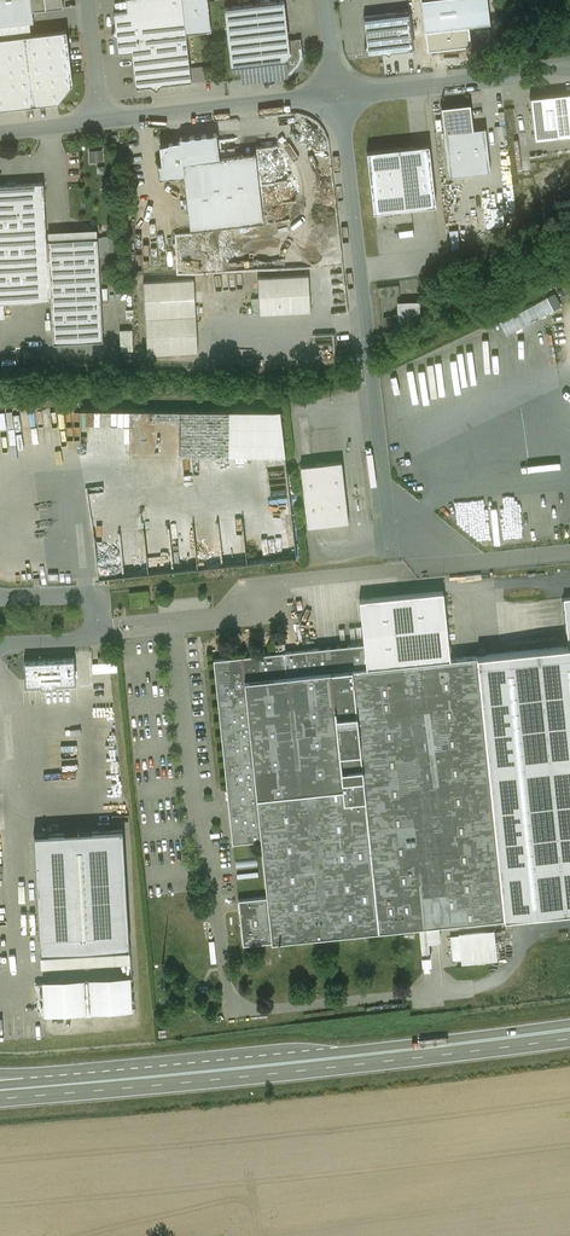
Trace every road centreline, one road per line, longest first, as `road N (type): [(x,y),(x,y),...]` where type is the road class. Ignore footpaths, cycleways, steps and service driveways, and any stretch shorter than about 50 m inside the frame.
road 1 (trunk): [(0,1099),(569,1038)]
road 2 (trunk): [(569,1024),(66,1080)]
road 3 (residential): [(101,122),(338,95)]
road 4 (residential): [(338,95),(569,71)]
road 5 (residential): [(101,122),(87,0)]

